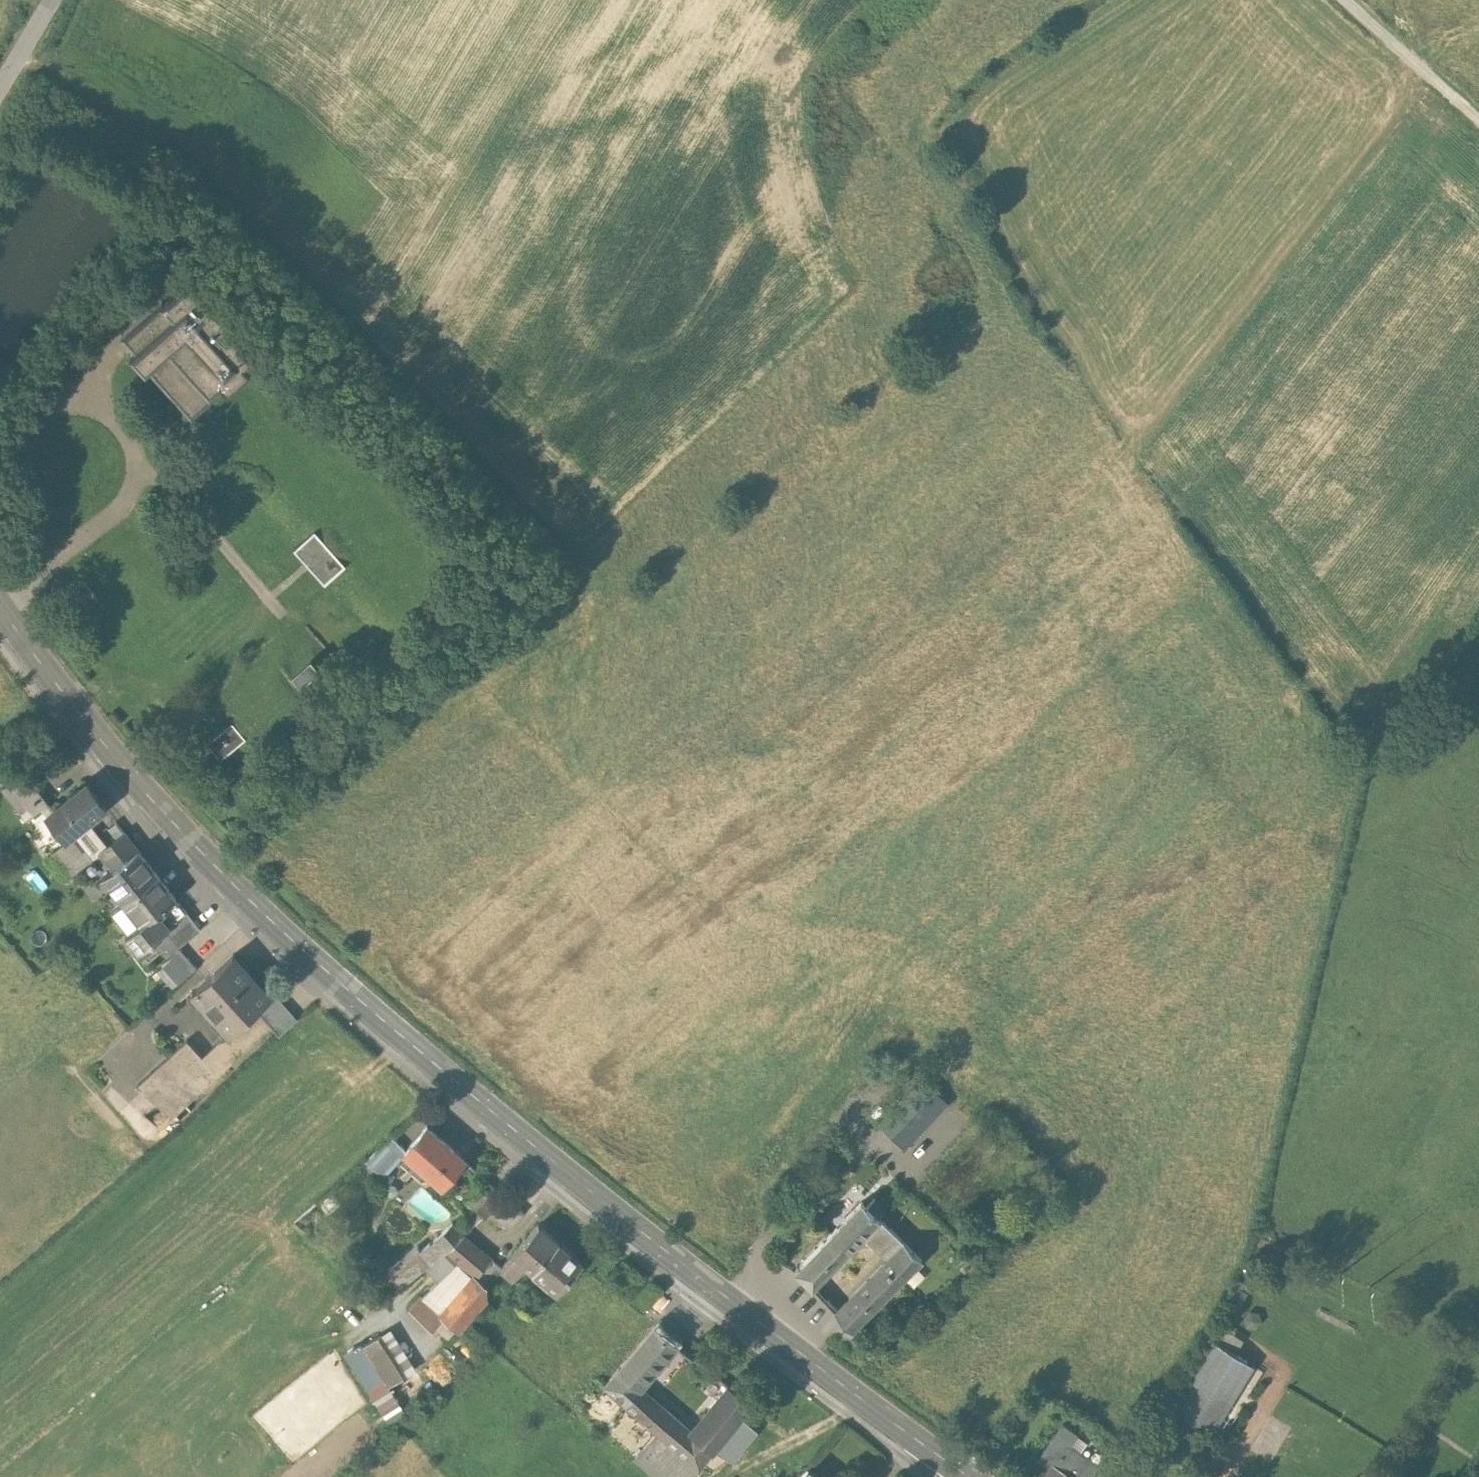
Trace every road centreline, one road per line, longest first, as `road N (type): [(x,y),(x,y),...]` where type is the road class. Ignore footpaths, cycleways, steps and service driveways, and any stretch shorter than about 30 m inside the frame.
road 1 (secondary): [(0,608),(153,800),(316,960),(729,1300),(967,1476)]
road 2 (track): [(1478,123),(1345,0)]

